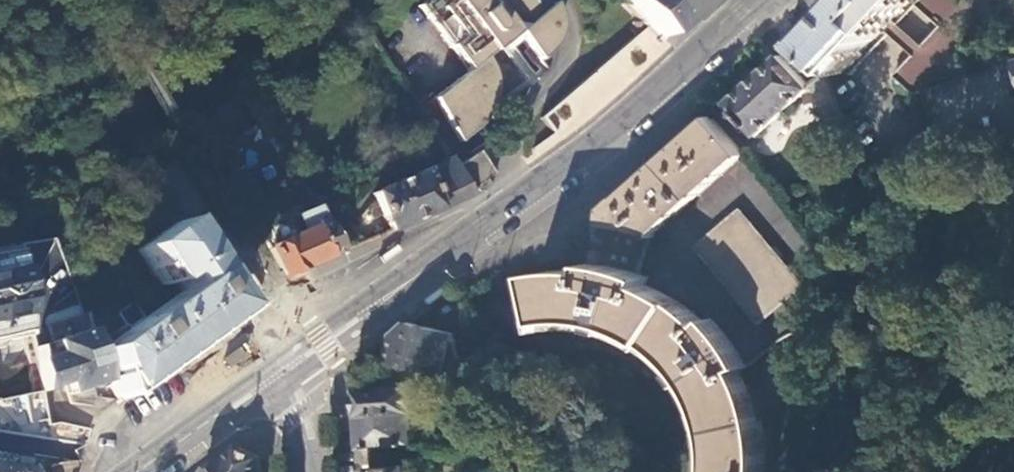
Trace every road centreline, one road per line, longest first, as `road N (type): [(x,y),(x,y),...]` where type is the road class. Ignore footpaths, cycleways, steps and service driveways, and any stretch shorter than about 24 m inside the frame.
road 1 (secondary): [(763,0),(566,168),(286,368)]
road 2 (secondary): [(286,368),(143,471)]

